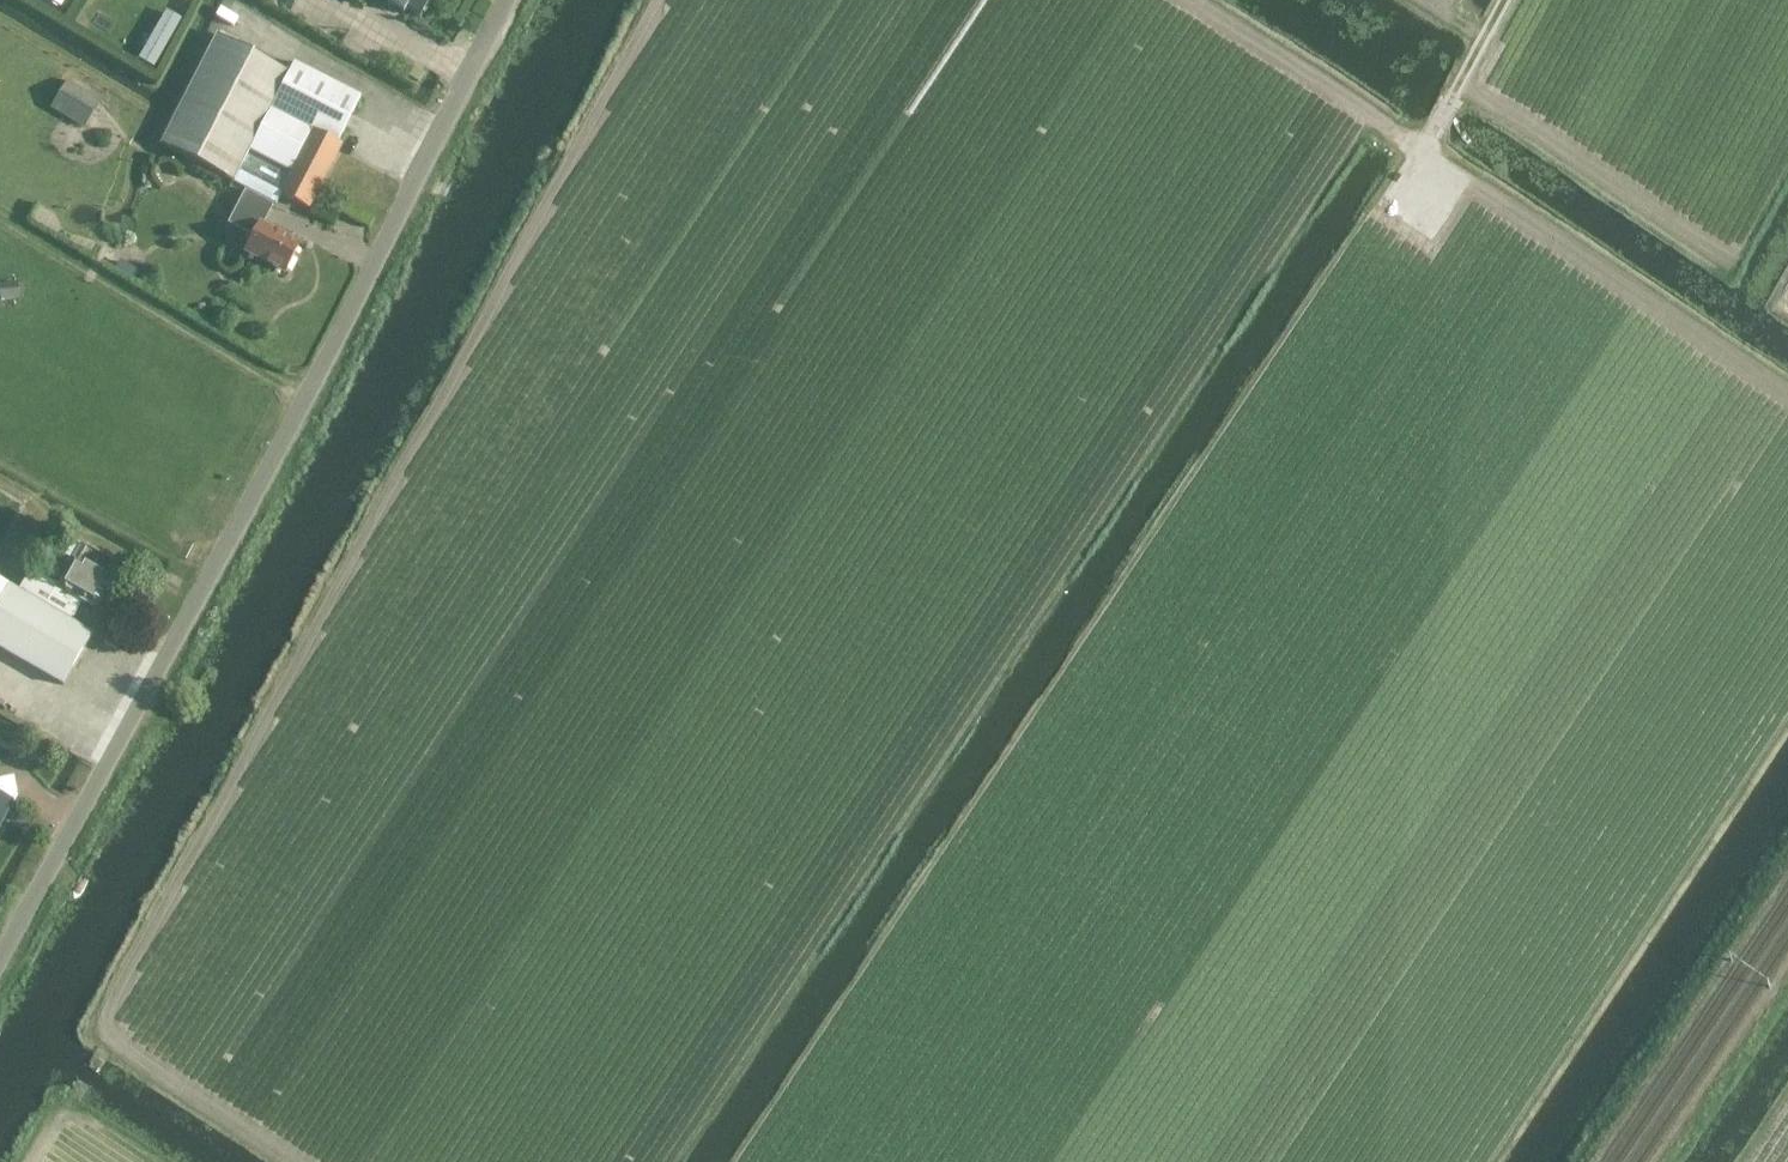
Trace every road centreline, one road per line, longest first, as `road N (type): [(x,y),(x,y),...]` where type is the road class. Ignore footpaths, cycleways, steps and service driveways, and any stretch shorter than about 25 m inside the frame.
road 1 (unclassified): [(0,962),(507,0)]
road 2 (track): [(0,213),(302,389)]
road 3 (track): [(1425,154),(1511,0)]

